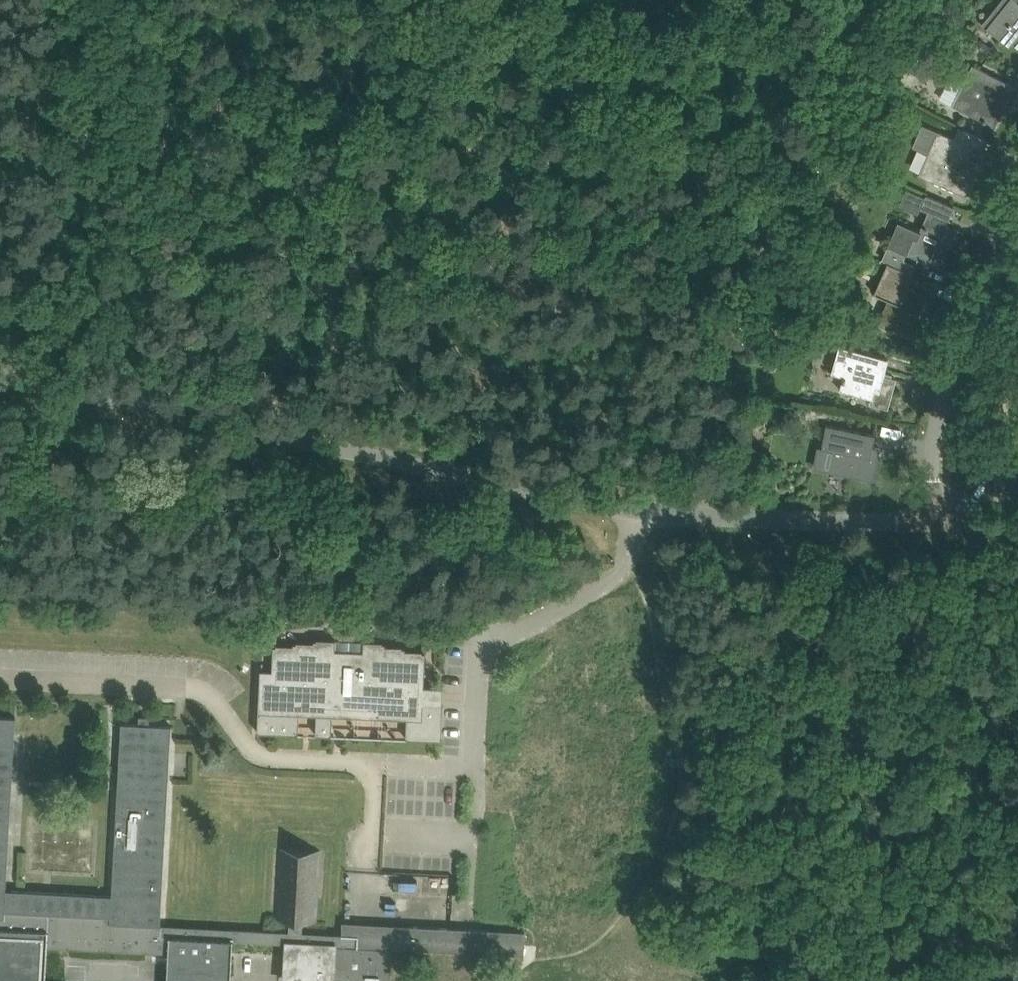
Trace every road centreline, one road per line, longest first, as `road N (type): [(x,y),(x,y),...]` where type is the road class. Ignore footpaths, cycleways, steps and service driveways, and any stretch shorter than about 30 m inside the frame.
road 1 (unclassified): [(934,523),(642,512),(0,379)]
road 2 (residential): [(934,523),(936,419),(1017,208)]

